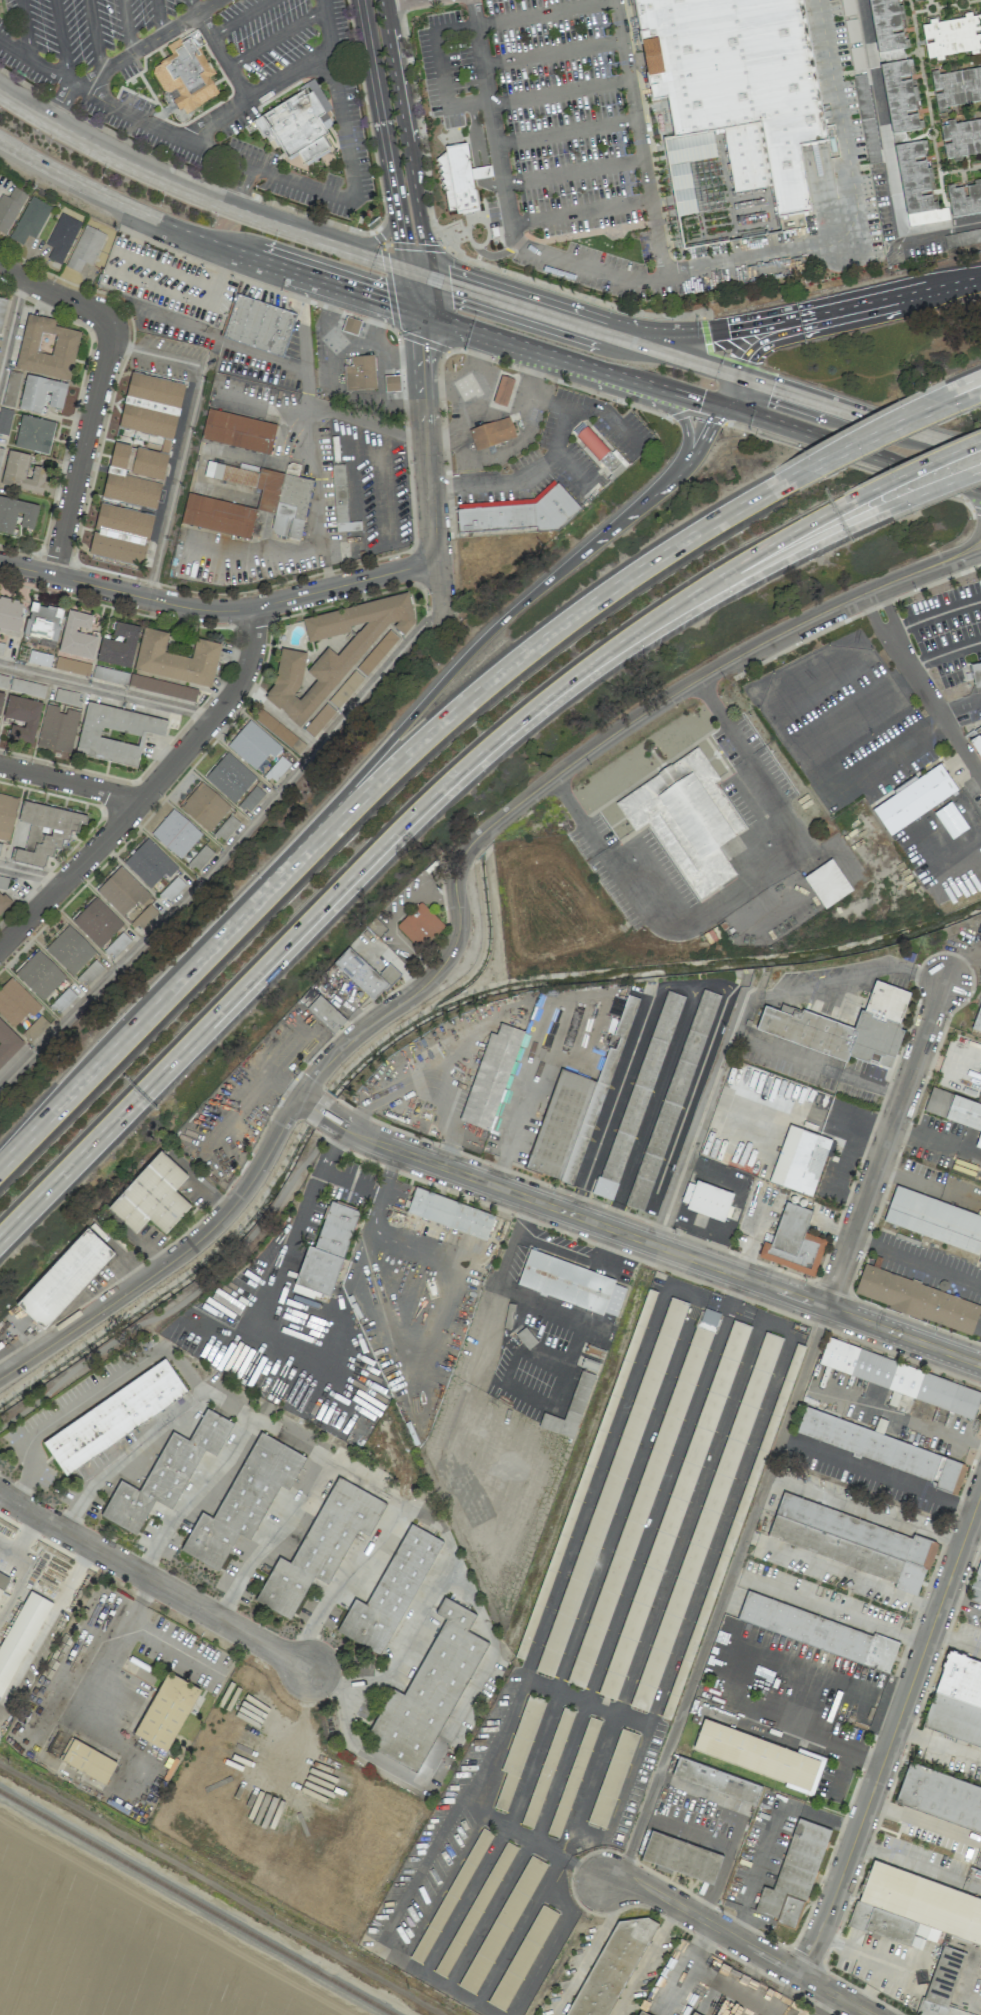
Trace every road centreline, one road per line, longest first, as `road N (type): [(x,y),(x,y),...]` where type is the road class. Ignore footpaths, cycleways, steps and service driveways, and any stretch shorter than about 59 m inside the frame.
road 1 (residential): [(0,1376),(193,1245),(234,1204),(312,1080),(445,962),(457,934),(456,871),(491,825),(697,678),(976,546)]
road 2 (motorway): [(786,481),(649,565),(461,705),(0,1165)]
road 3 (motorway): [(0,1235),(435,792),(530,707)]
road 4 (motorway): [(722,406),(701,445),(660,488),(438,687),(229,933)]
road 5 (tertiary): [(980,1363),(397,1150),(326,1114)]
road 6 (residential): [(980,1493),(858,1831),(796,1974)]
road 7 (primary): [(415,273),(135,169),(0,94)]
road 8 (primary): [(0,140),(216,244),(417,314)]
road 9 (residential): [(0,563),(180,606),(239,610),(435,559)]
road 10 (residential): [(256,607),(238,687),(127,821),(0,950)]
road 11 (motorway): [(530,707),(586,658),(722,566),(852,494)]
road 12 (motorway): [(530,707),(698,600),(862,517)]
road 13 (residential): [(0,1492),(307,1668)]
road 14 (residential): [(826,1306),(944,981)]
road 15 (motorway): [(934,288),(726,328),(607,333)]
road 16 (primary): [(417,314),(722,406)]
road 17 (primary): [(708,365),(415,273)]
road 18 (tertiary): [(869,2014),(638,1885),(599,1878)]
road 19 (primary): [(980,451),(708,365)]
road 20 (primary): [(722,406),(980,489)]
road 21 (residential): [(109,320),(110,345),(51,575)]
road 22 (secondary): [(424,244),(379,0)]
road 23 (residential): [(417,314),(435,559)]
road 24 (secondary): [(355,0),(398,241)]
road 25 (motorway): [(934,288),(760,345),(739,375)]
road 26 (motorway): [(962,401),(786,481)]
road 27 (motorway): [(553,357),(583,383),(682,418),(681,466)]
road 28 (motorway): [(952,389),(786,481)]
road 29 (residential): [(0,766),(142,800)]
road 30 (motorway): [(852,494),(980,436)]
road 31 (motorway): [(862,517),(980,470)]
road 32 (residential): [(0,266),(109,320)]

